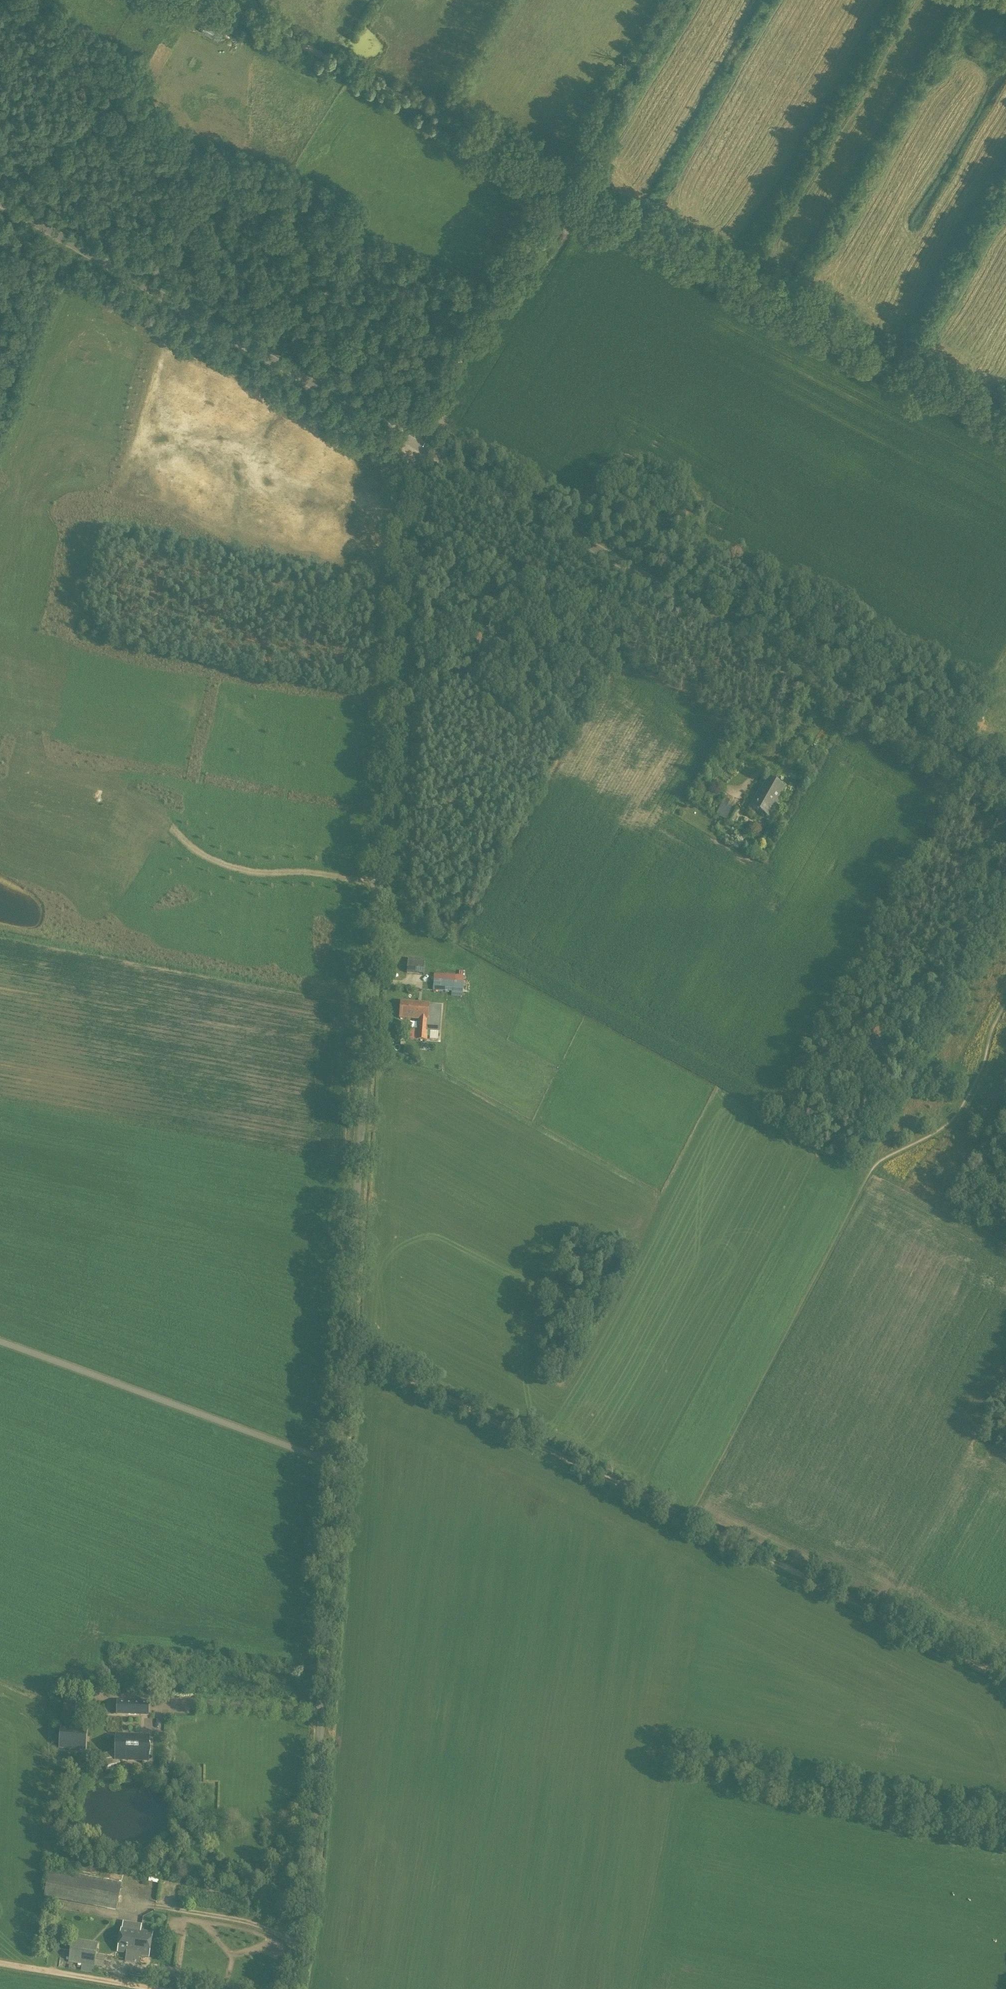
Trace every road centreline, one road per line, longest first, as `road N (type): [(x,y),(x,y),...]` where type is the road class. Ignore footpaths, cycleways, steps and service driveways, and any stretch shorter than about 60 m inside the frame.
road 1 (unclassified): [(288,1988),(314,1773),(411,442)]
road 2 (unclassified): [(1005,788),(411,442)]
road 3 (track): [(1005,415),(564,183)]
road 4 (unclassified): [(411,442),(0,200)]
road 5 (track): [(690,1519),(343,1339)]
road 6 (track): [(220,0),(564,183)]
road 7 (track): [(1005,1677),(690,1519)]
road 8 (track): [(564,183),(411,442)]
road 9 (track): [(564,183),(671,0)]

